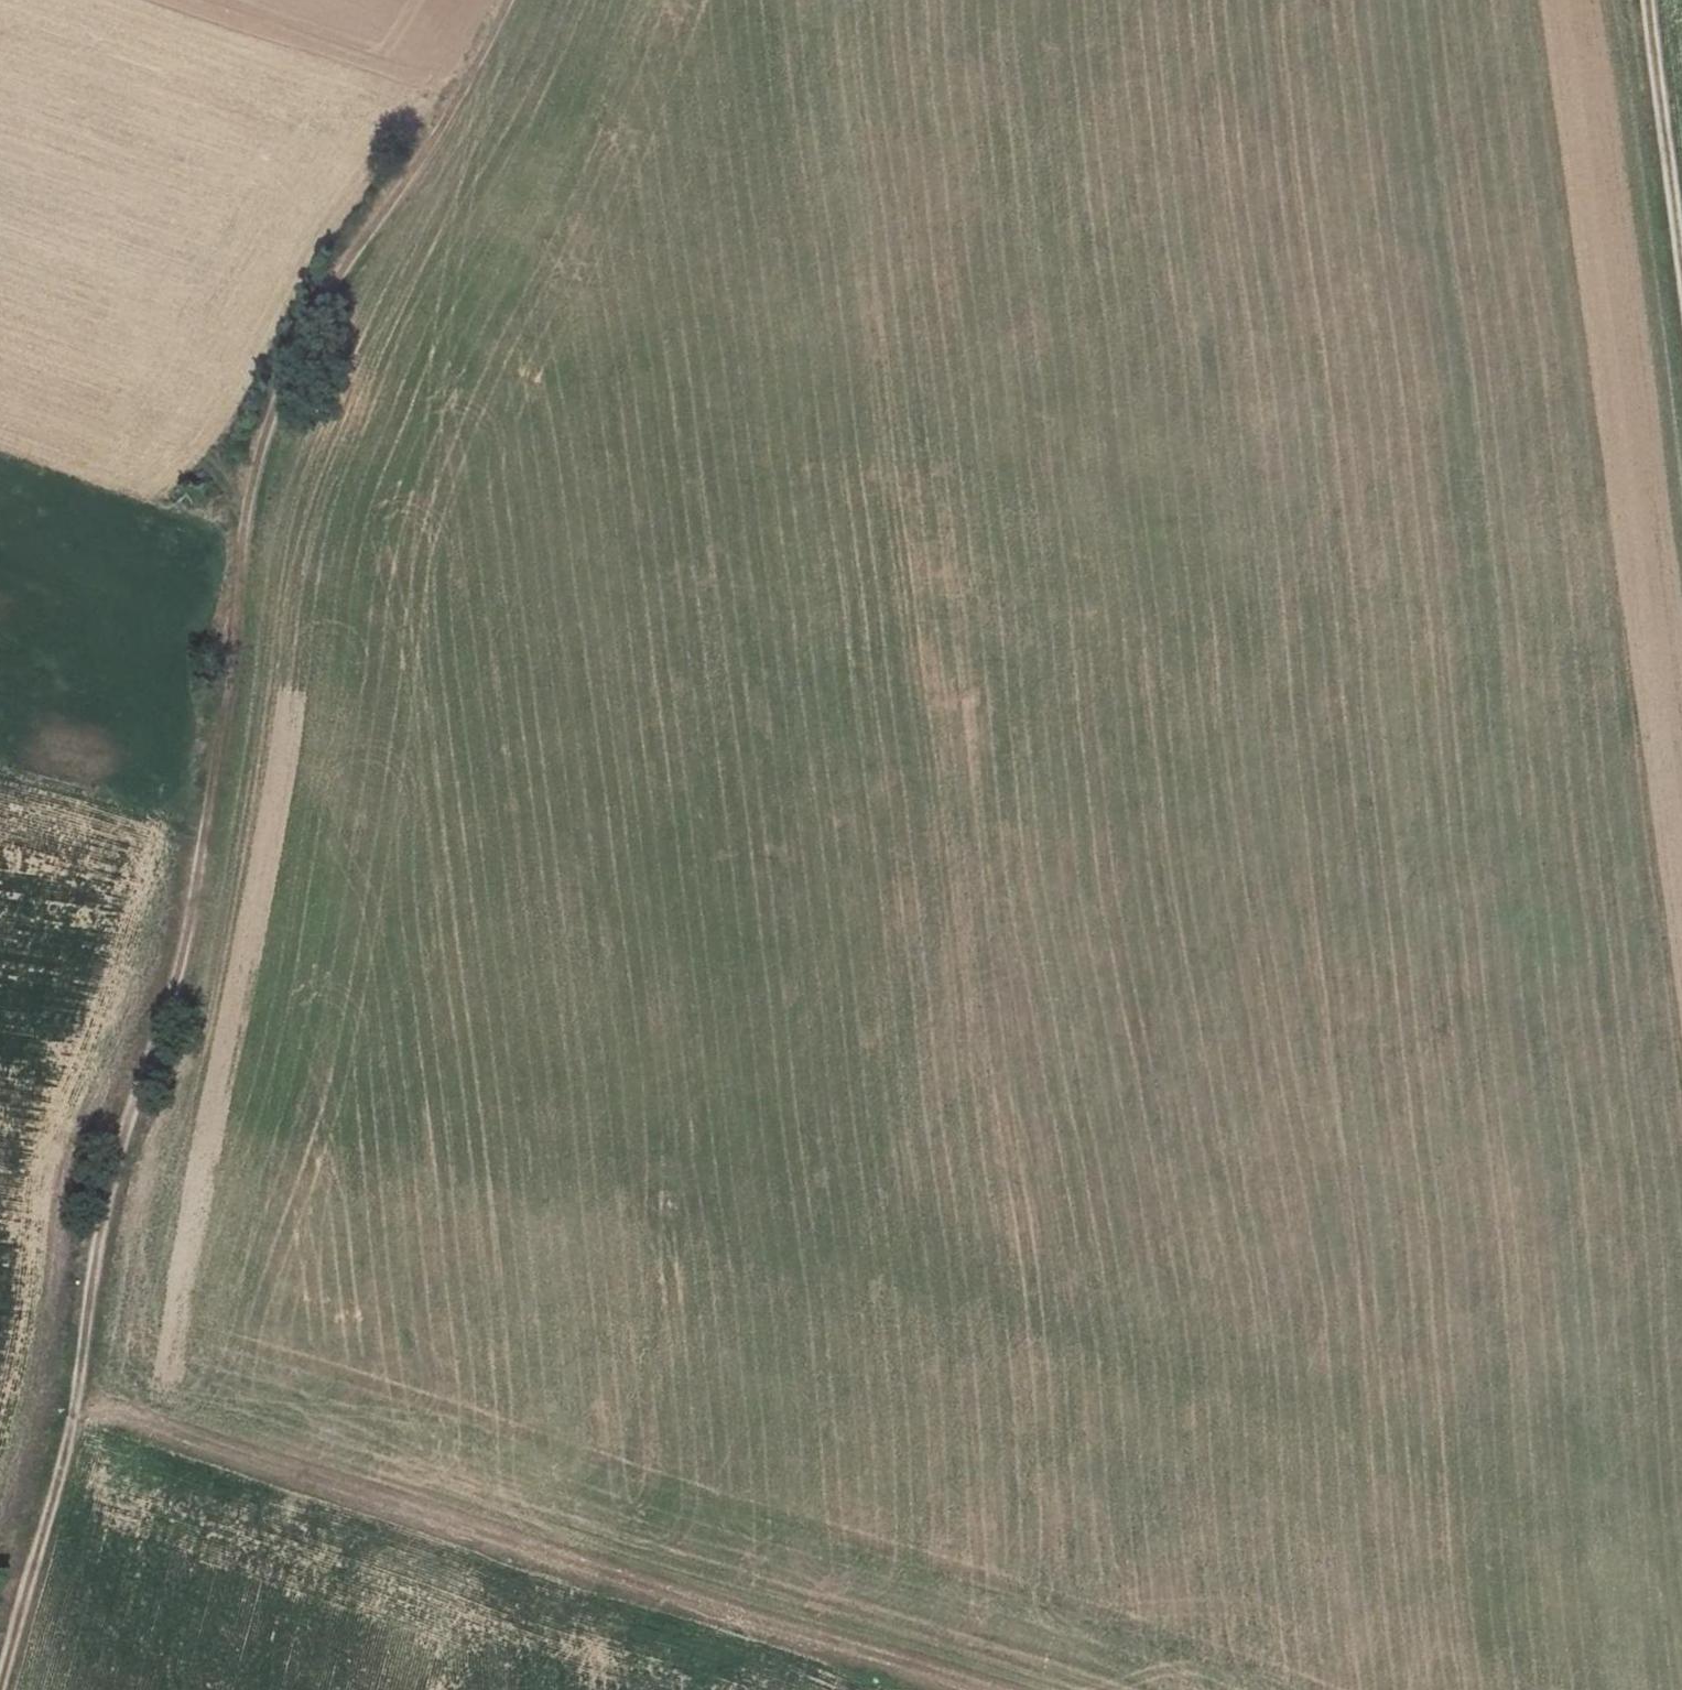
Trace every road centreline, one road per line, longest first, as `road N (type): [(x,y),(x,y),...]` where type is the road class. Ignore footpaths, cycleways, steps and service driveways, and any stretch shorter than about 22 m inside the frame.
road 1 (track): [(0,1675),(70,1401),(95,1227),(182,936),(256,449),(316,301),(438,127),(504,0)]
road 2 (track): [(1650,0),(1681,284)]

